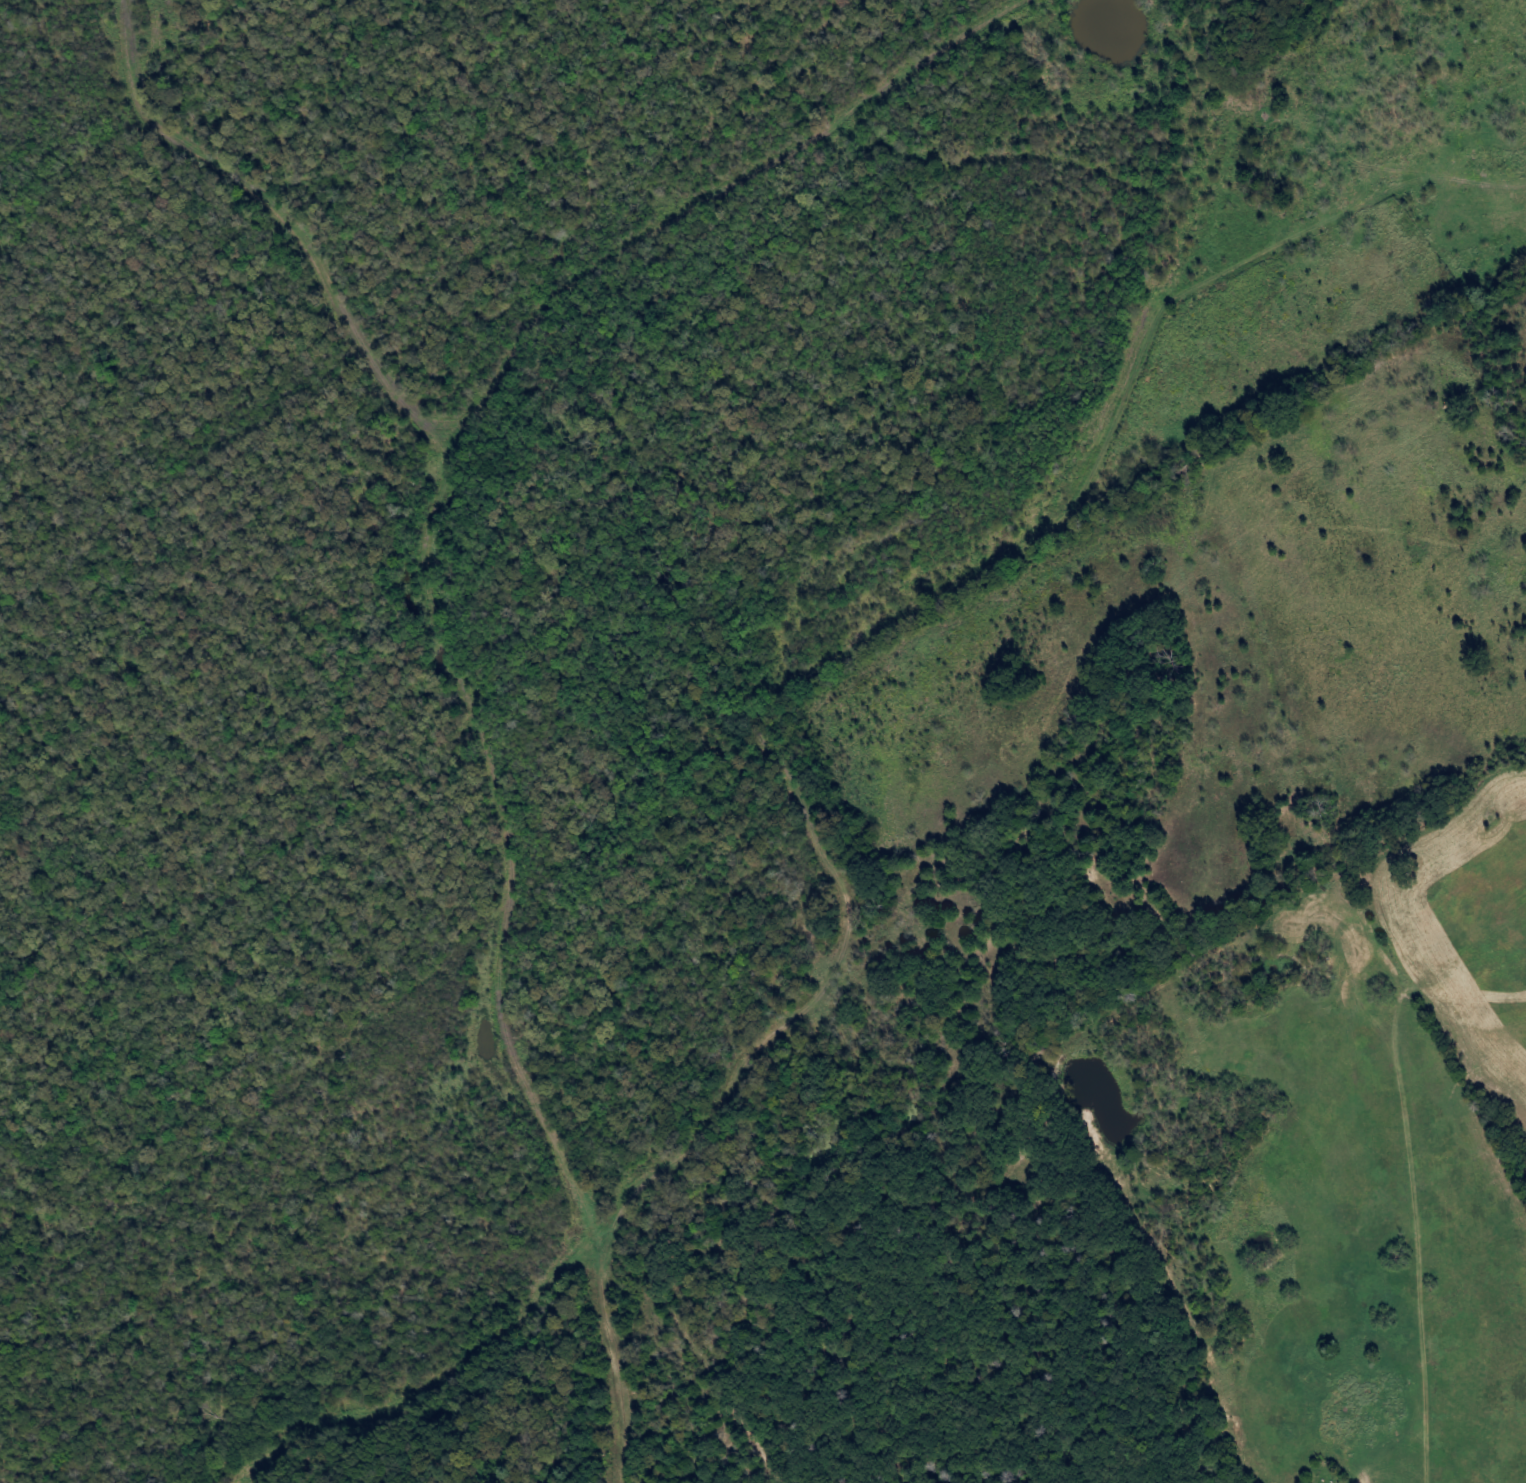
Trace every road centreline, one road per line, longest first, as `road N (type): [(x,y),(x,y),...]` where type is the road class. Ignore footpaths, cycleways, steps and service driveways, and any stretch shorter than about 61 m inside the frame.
road 1 (track): [(1427,1482),(1423,1401),(1404,1349)]

